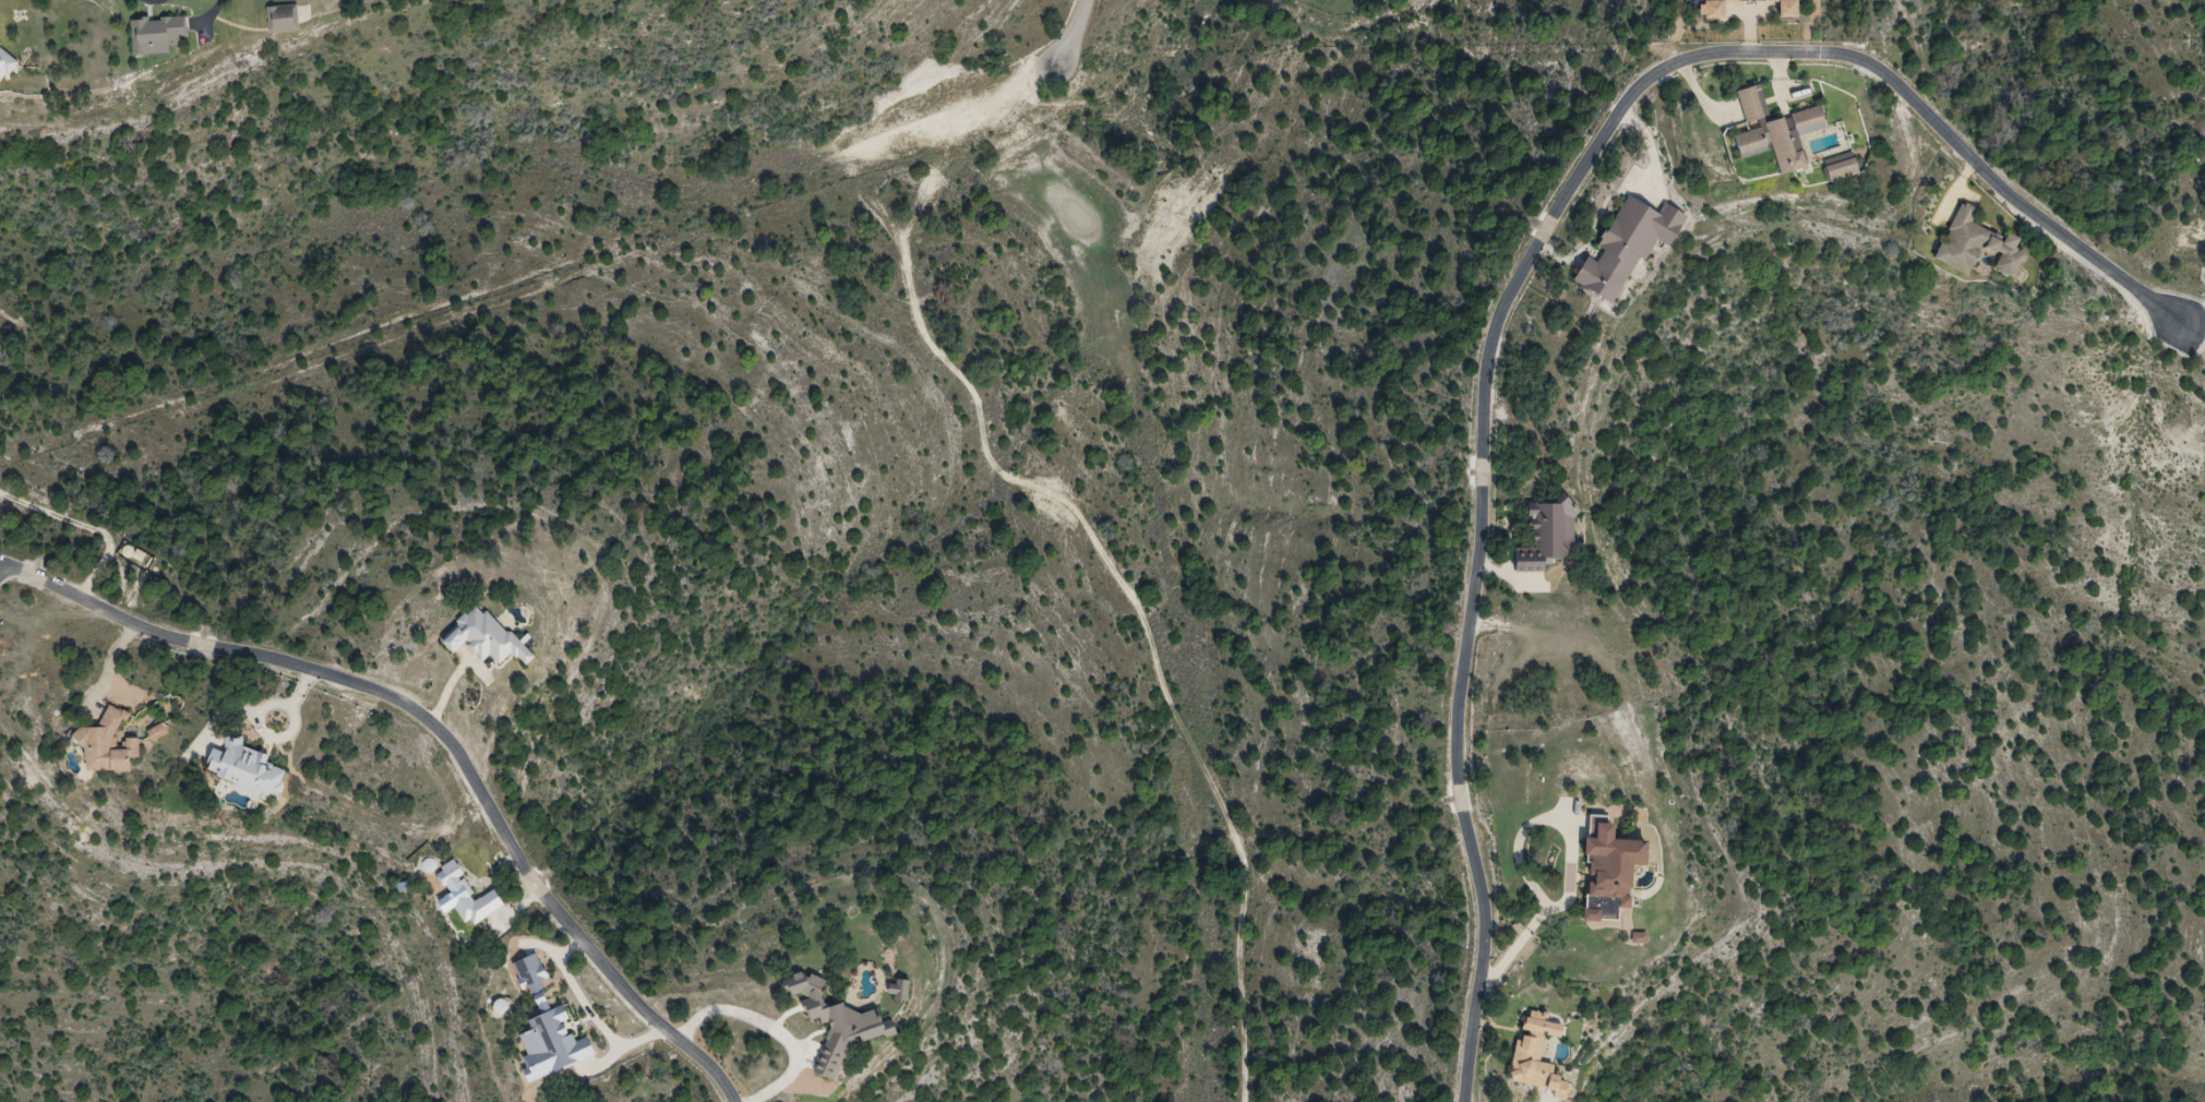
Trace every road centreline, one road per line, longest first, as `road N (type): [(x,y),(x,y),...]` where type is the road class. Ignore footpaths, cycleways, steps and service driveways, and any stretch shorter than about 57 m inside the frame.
road 1 (residential): [(1479,1101),(1493,915),(1464,738),(1487,618),(1493,426),(1510,315),(1647,92),(1693,60),(1833,51),(1885,71),(2053,220),(2204,322)]
road 2 (residential): [(744,1101),(622,991),(492,810),(469,757),(430,717),(110,622),(55,578),(12,570),(0,576)]
road 3 (residential): [(1084,0),(1068,47),(1022,111)]

